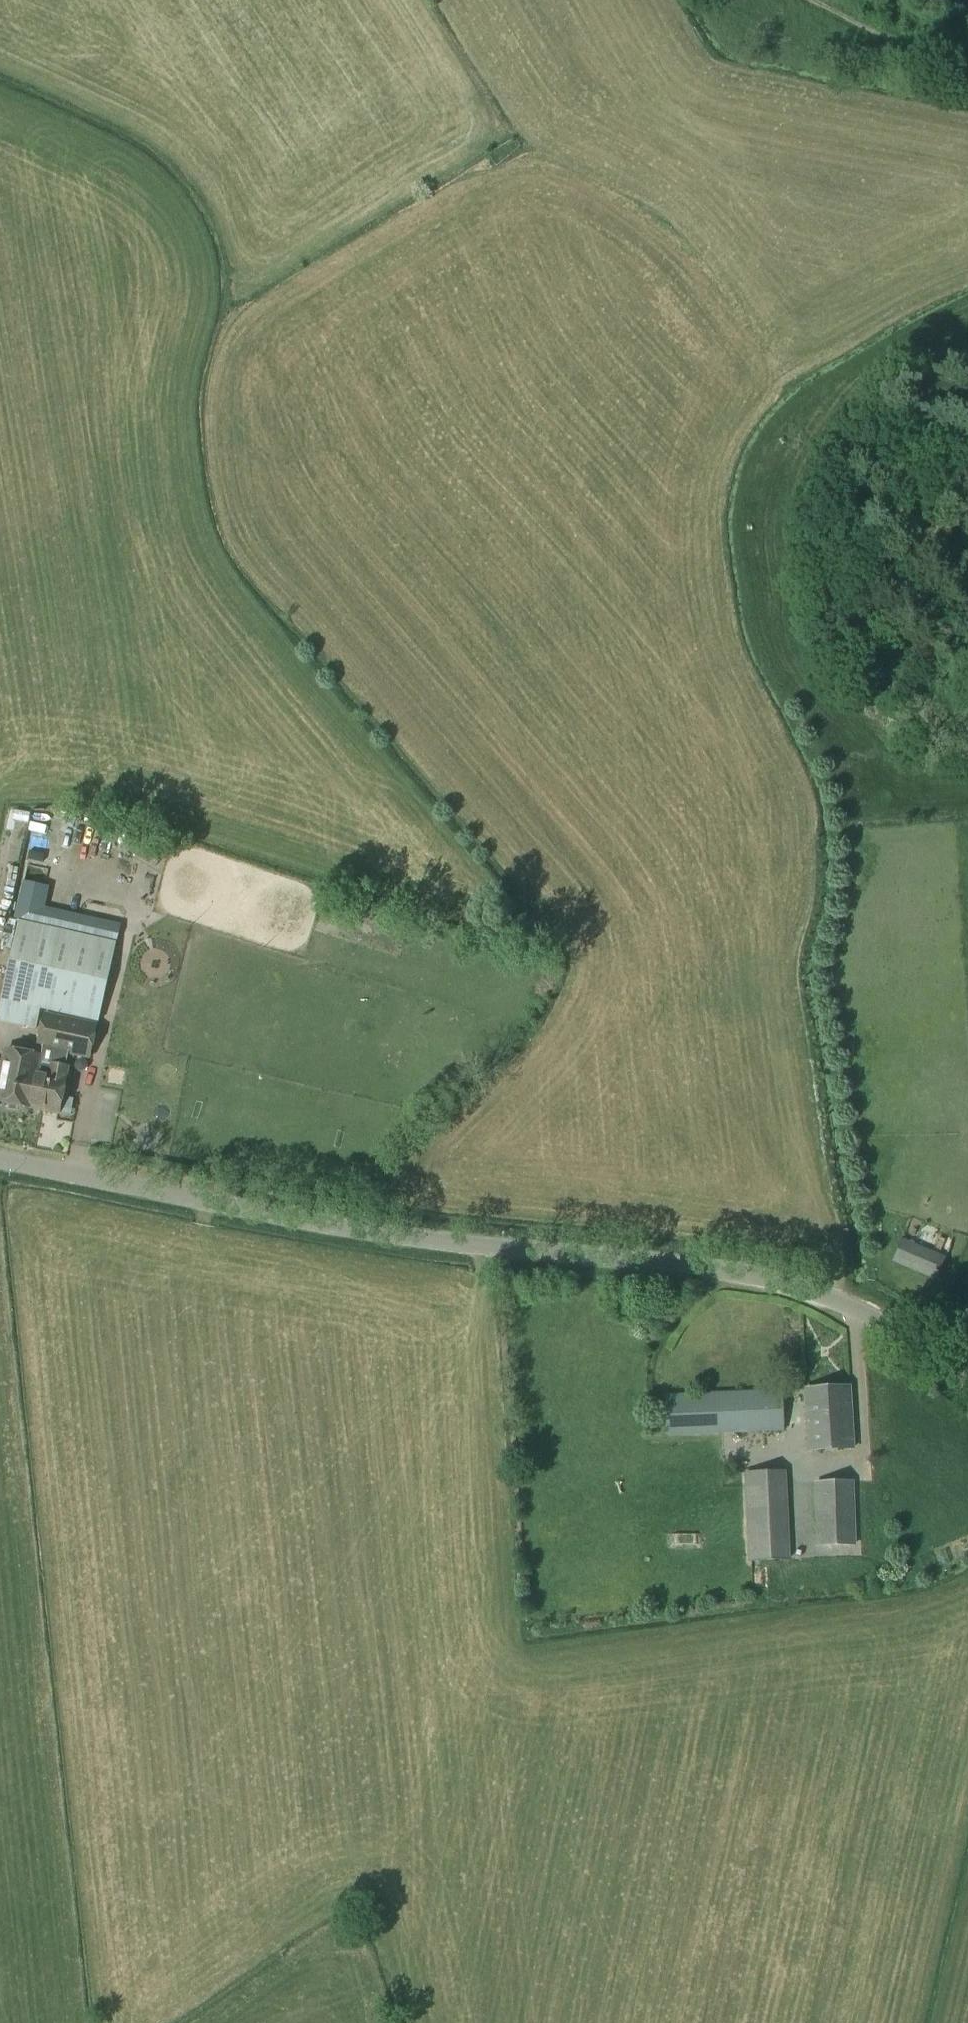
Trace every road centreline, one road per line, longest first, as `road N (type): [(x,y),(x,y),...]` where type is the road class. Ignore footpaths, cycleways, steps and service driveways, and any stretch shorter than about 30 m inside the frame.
road 1 (unclassified): [(0,1177),(232,1225),(723,1278),(844,1304),(967,1361)]

